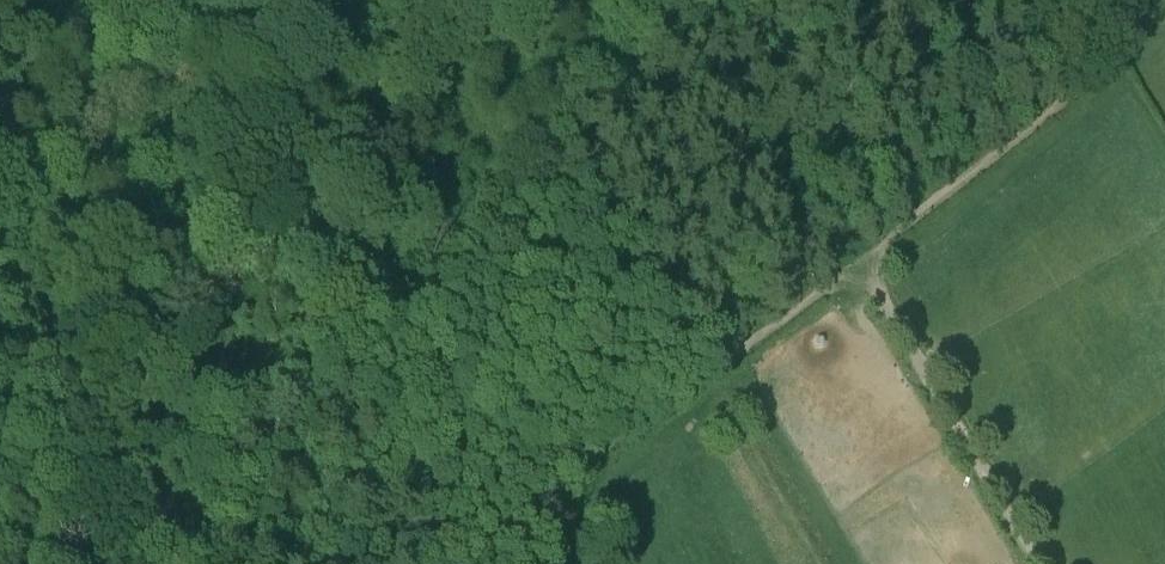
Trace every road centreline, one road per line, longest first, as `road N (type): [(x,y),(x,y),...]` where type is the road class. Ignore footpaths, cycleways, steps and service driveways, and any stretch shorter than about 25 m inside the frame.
road 1 (track): [(0,239),(95,366),(183,563)]

